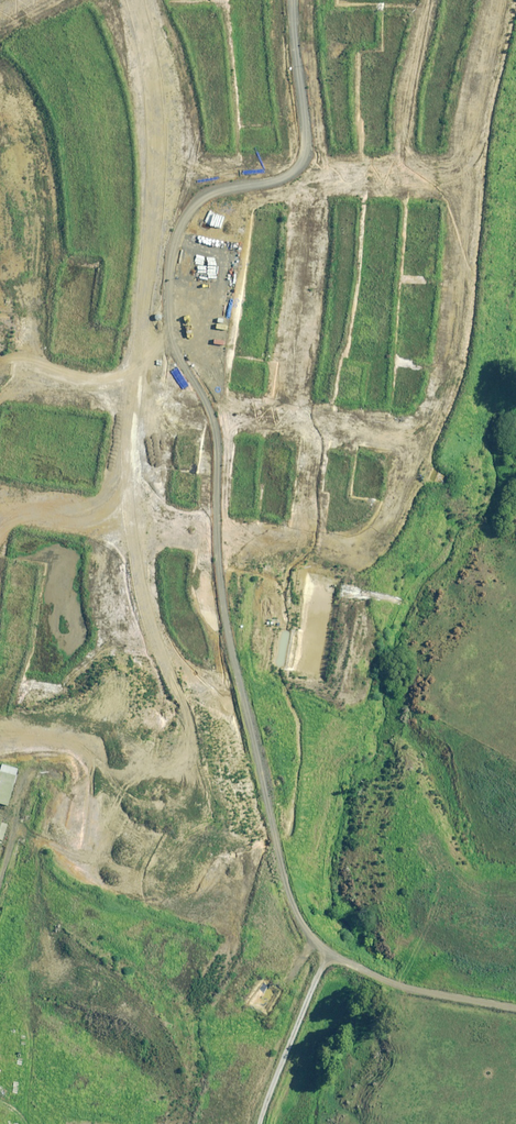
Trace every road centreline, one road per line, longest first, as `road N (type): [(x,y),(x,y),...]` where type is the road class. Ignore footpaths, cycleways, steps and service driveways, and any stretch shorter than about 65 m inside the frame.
road 1 (unknown): [(514,0),(470,179),(452,373),(385,534),(351,549),(286,549),(0,486)]
road 2 (tertiary): [(267,746),(184,695),(158,668),(137,611),(128,511),(148,151),(121,0)]
road 3 (tertiary): [(142,0),(171,175),(149,516),(155,611),(180,663),(271,729)]
road 4 (unknown): [(0,1121),(166,1104),(210,980),(271,729)]
road 5 (unknown): [(0,368),(428,438)]
road 6 (unknown): [(297,0),(318,170),(297,417)]
road 7 (track): [(267,798),(302,922),(331,948),(413,989),(515,1007)]
road 8 (unknown): [(0,960),(49,807),(125,705),(180,663)]
road 9 (unknown): [(470,179),(148,171)]
road 10 (unknown): [(6,369),(24,235),(24,164),(0,72)]
road 11 (unknown): [(49,807),(244,848)]
road 12 (track): [(331,948),(271,1123)]
road 13 (residential): [(430,0),(409,70),(401,175)]

